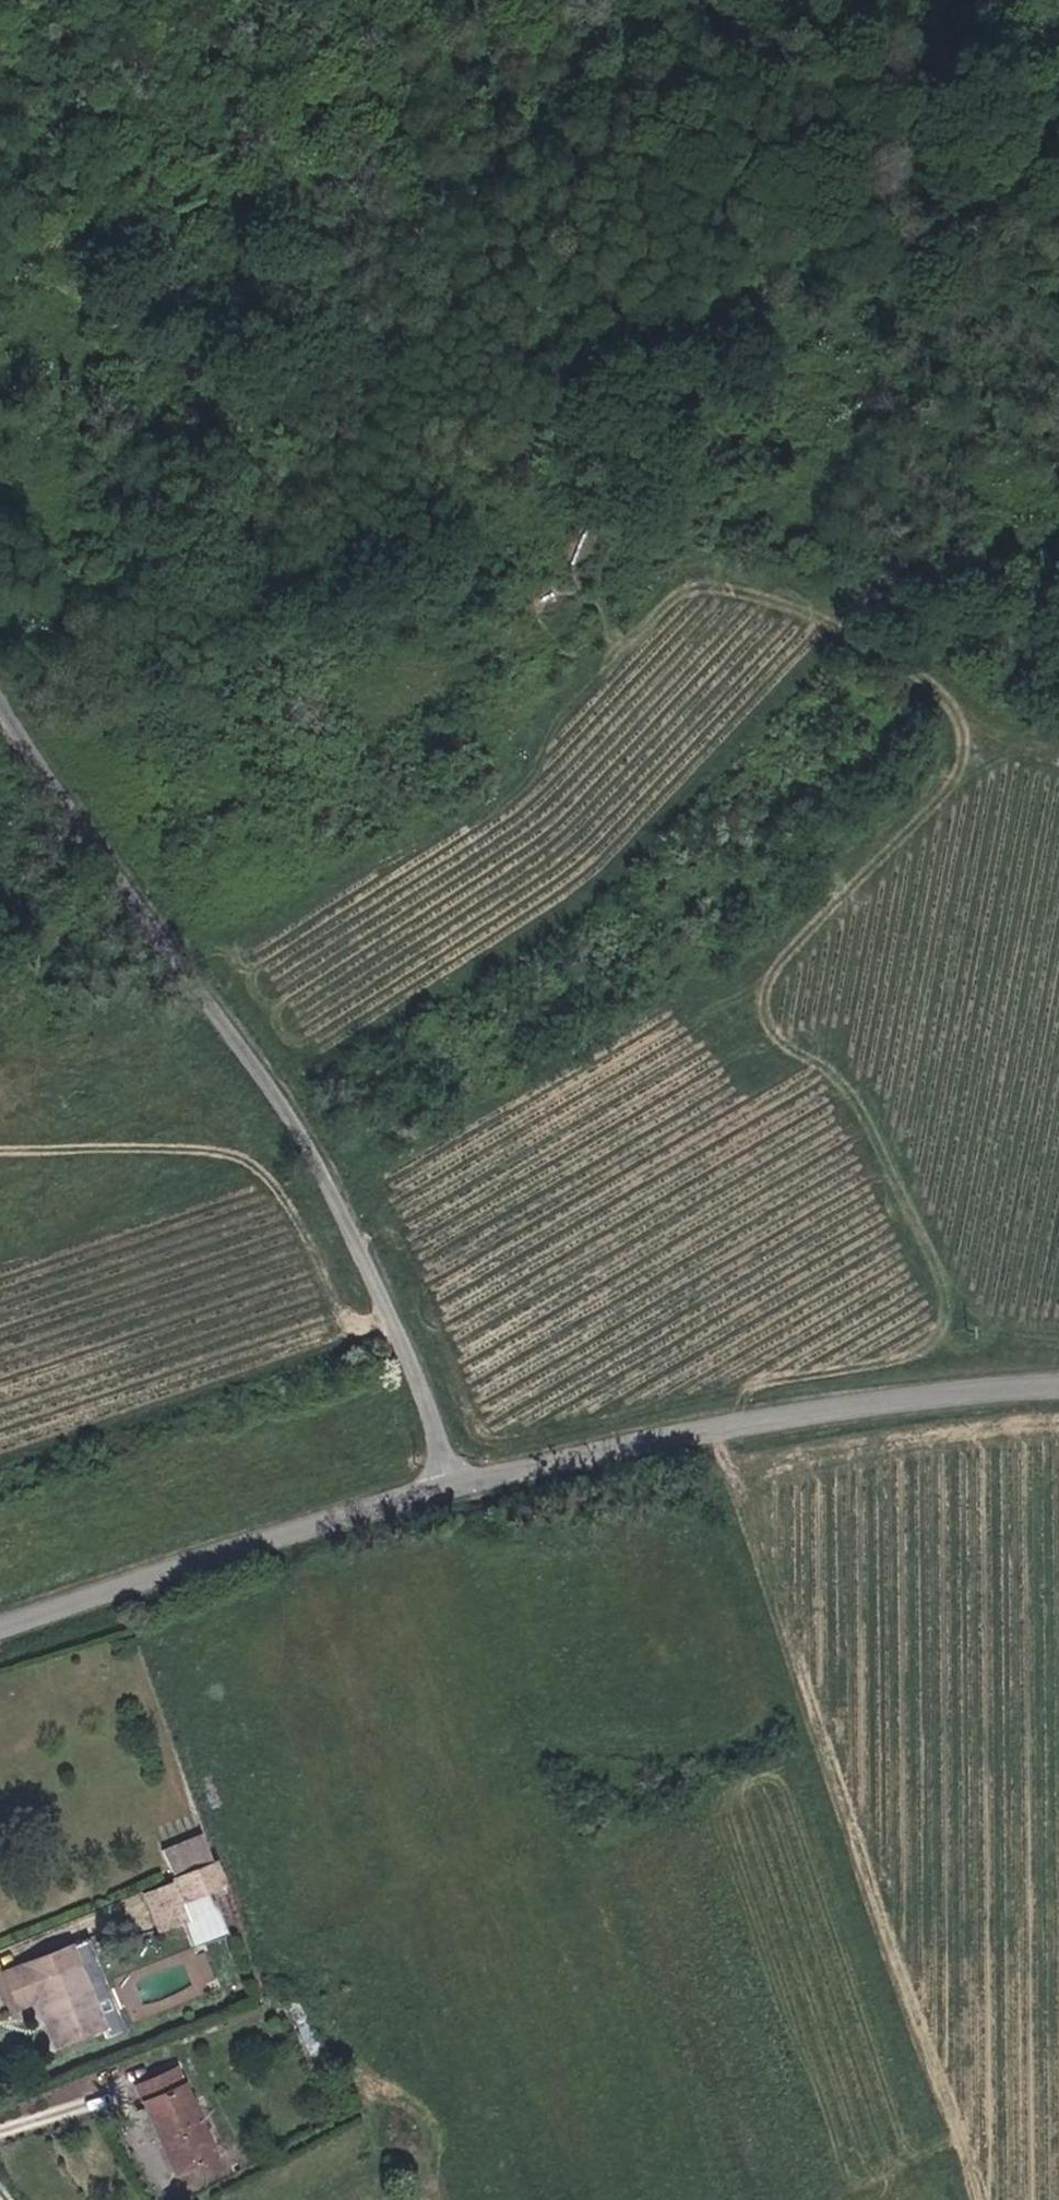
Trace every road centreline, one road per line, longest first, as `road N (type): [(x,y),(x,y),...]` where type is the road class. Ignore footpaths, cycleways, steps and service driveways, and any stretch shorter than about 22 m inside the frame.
road 1 (unclassified): [(458,1483),(430,1400),(320,1162),(257,1059),(129,885),(0,671)]
road 2 (tertiary): [(1058,1385),(682,1432),(458,1483)]
road 3 (tertiary): [(458,1483),(0,1627)]

